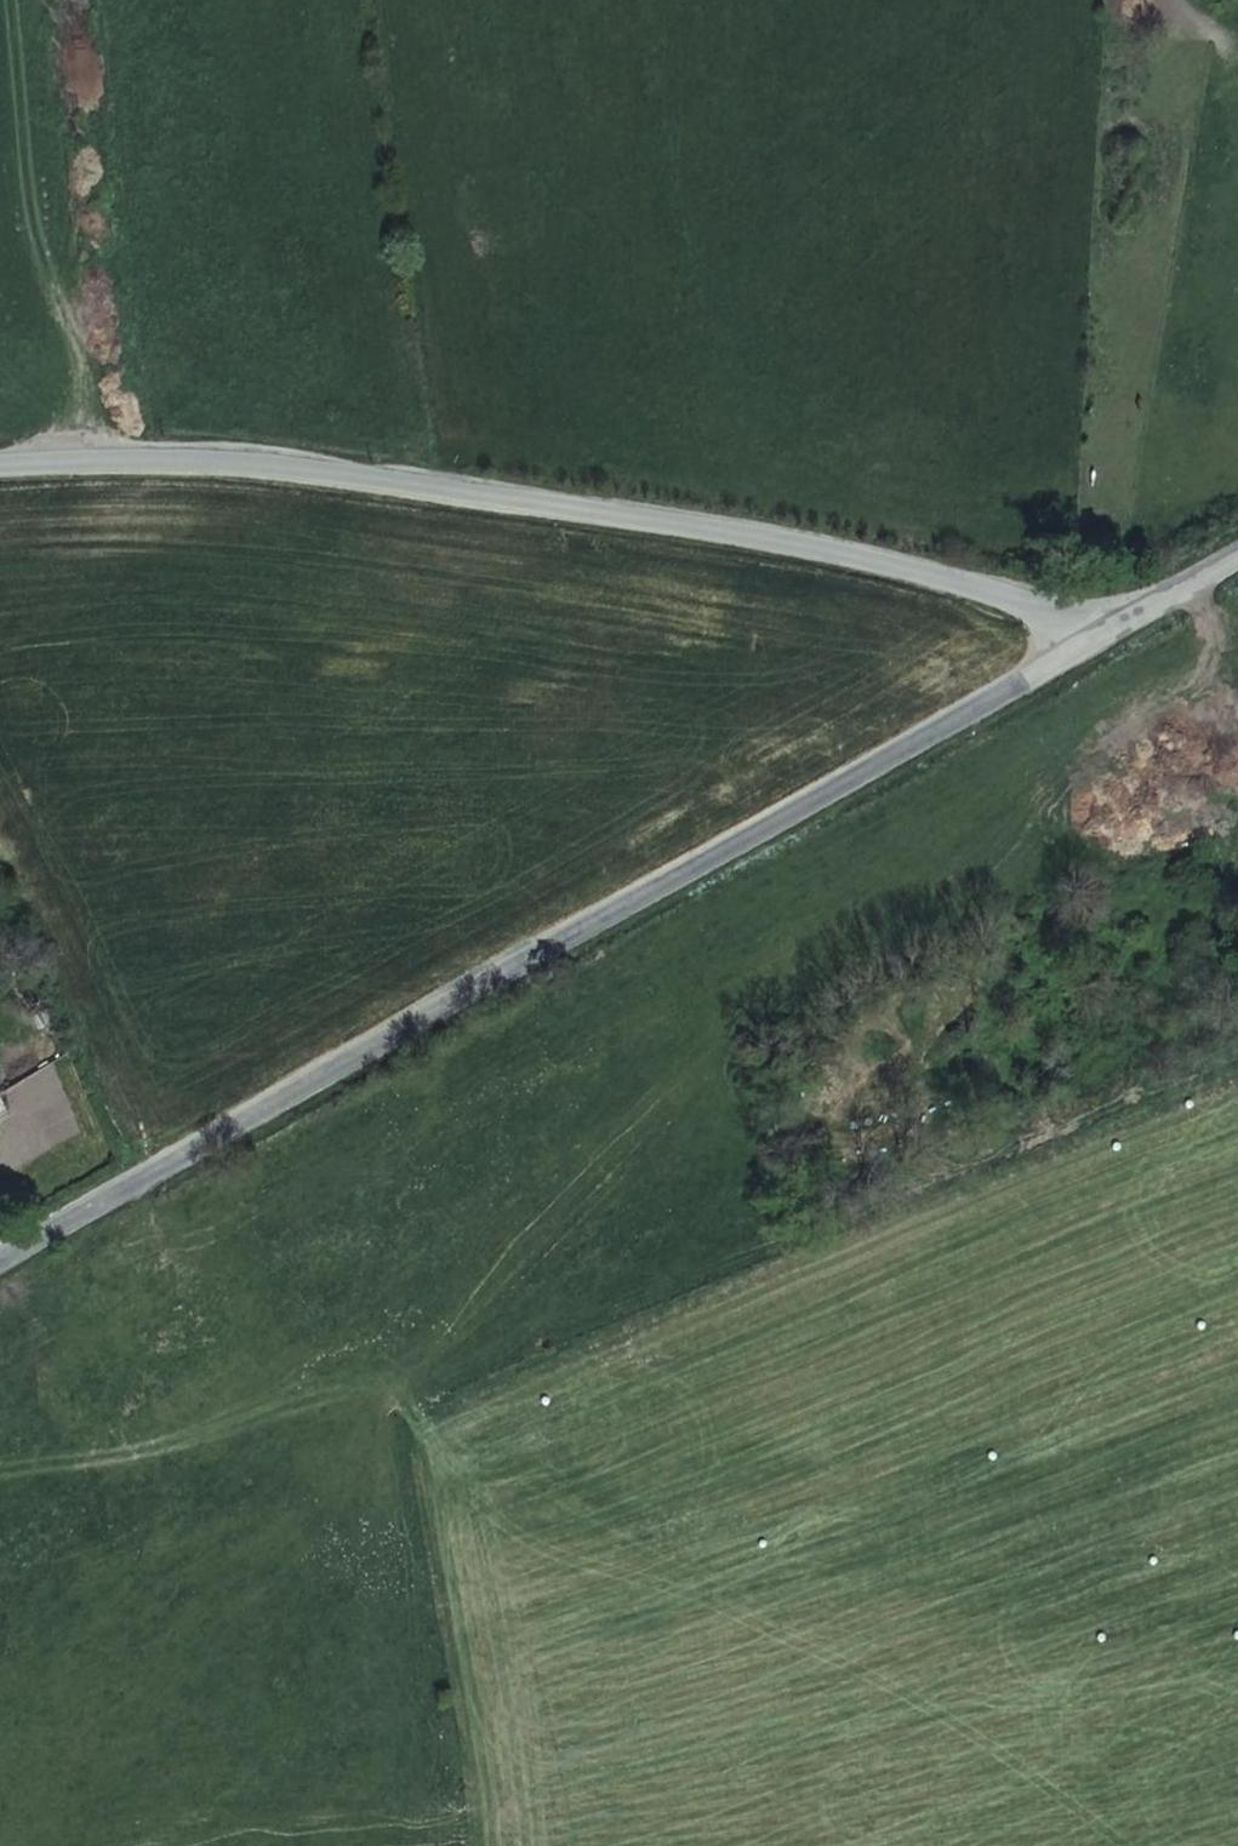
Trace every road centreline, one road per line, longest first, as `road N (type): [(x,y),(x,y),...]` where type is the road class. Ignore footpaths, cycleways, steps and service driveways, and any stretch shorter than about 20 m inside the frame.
road 1 (unclassified): [(0,1263),(264,1090),(1100,621)]
road 2 (unclassified): [(1100,621),(778,529),(236,451),(0,468)]
road 3 (unclassified): [(1100,621),(1237,546)]

